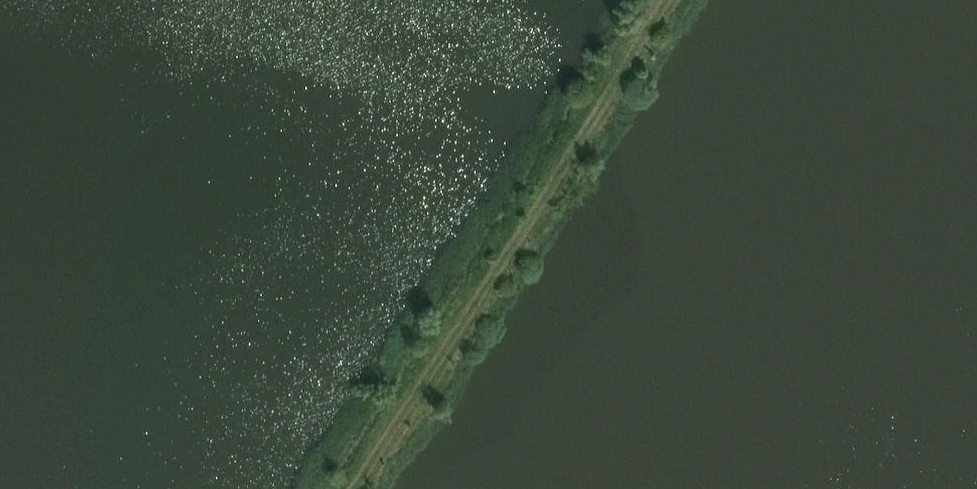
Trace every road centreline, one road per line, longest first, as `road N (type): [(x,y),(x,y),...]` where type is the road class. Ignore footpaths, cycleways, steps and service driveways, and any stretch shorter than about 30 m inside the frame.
road 1 (track): [(659,0),(357,488)]

